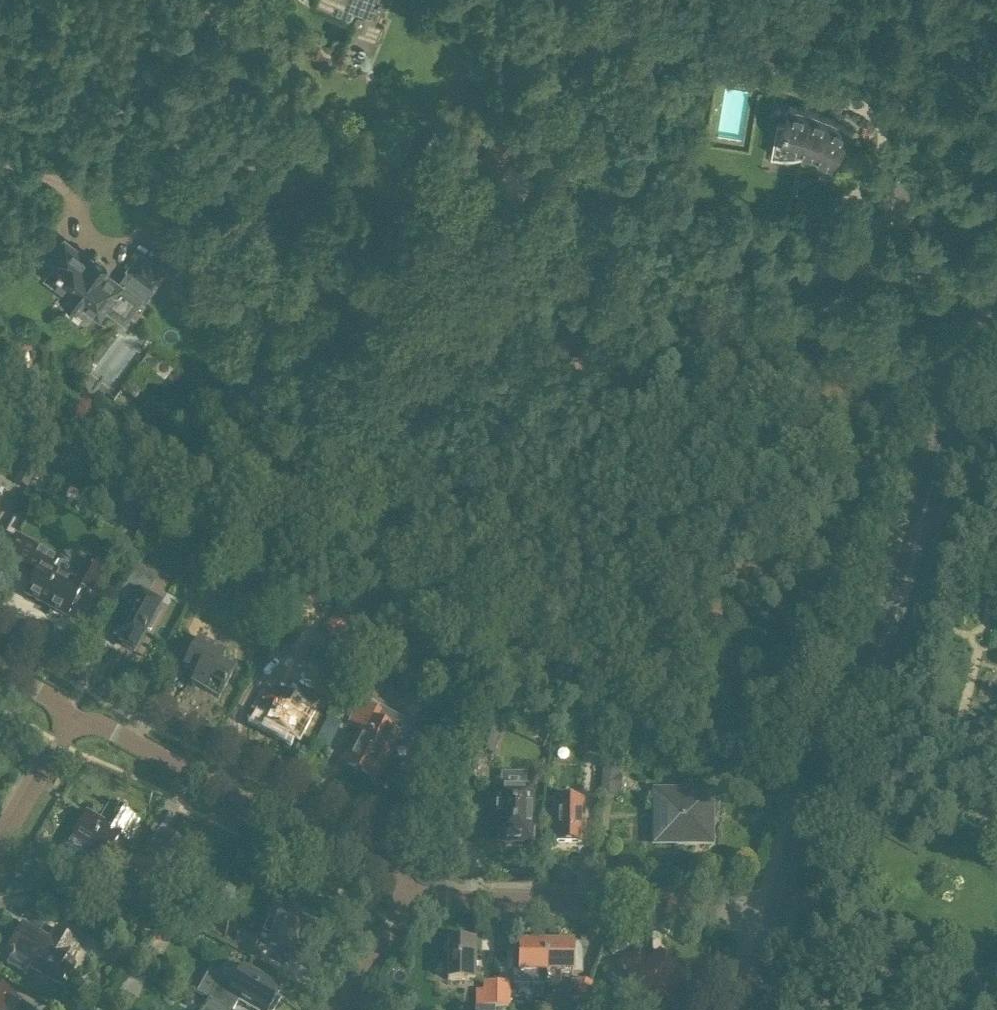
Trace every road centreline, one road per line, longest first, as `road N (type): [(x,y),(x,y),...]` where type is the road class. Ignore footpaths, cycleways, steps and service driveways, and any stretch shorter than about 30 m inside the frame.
road 1 (primary): [(773,925),(845,711),(900,605),(927,500),(996,309)]
road 2 (tertiary): [(406,892),(382,868),(258,804),(74,720)]
road 3 (tertiary): [(773,925),(703,905),(406,892)]
road 4 (residential): [(0,846),(74,720)]

